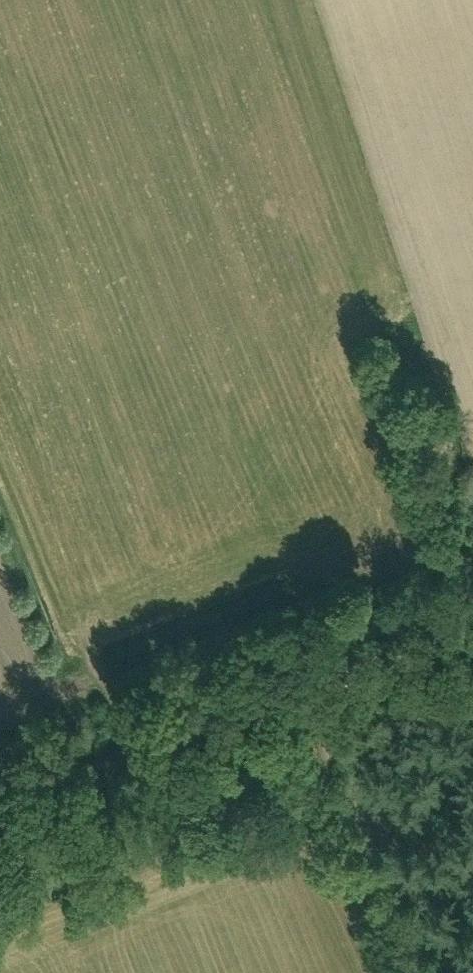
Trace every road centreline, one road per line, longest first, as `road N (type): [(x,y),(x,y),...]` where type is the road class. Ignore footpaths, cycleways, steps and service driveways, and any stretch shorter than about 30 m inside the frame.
road 1 (tertiary): [(0,819),(472,626)]
road 2 (track): [(376,666),(471,972)]

